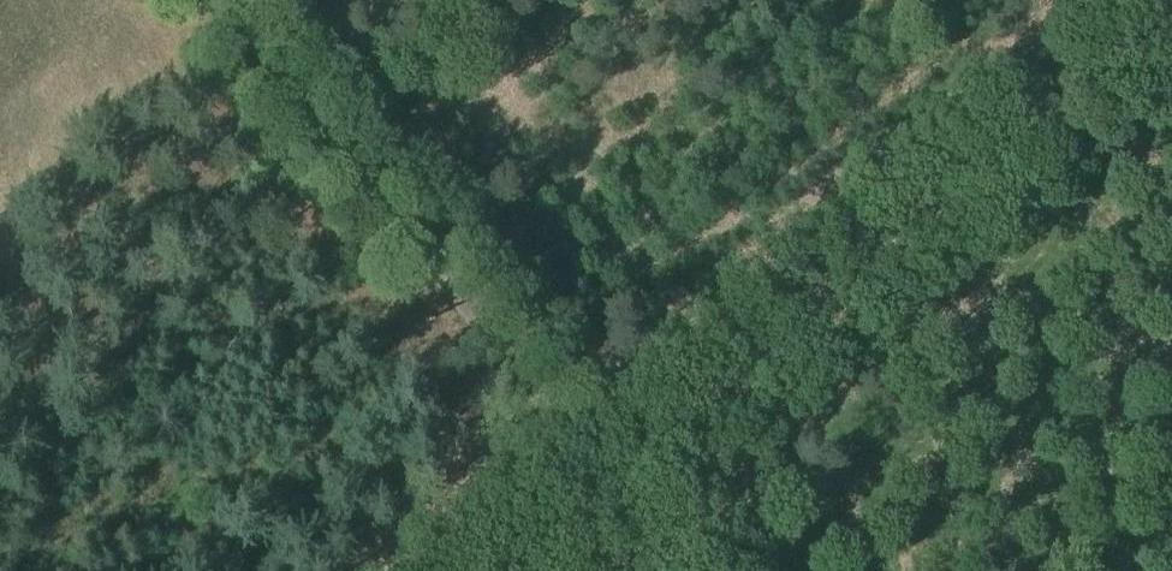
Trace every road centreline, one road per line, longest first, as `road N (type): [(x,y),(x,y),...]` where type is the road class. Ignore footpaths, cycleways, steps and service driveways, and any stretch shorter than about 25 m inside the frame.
road 1 (track): [(485,570),(1171,19)]
road 2 (track): [(213,0),(671,570)]

